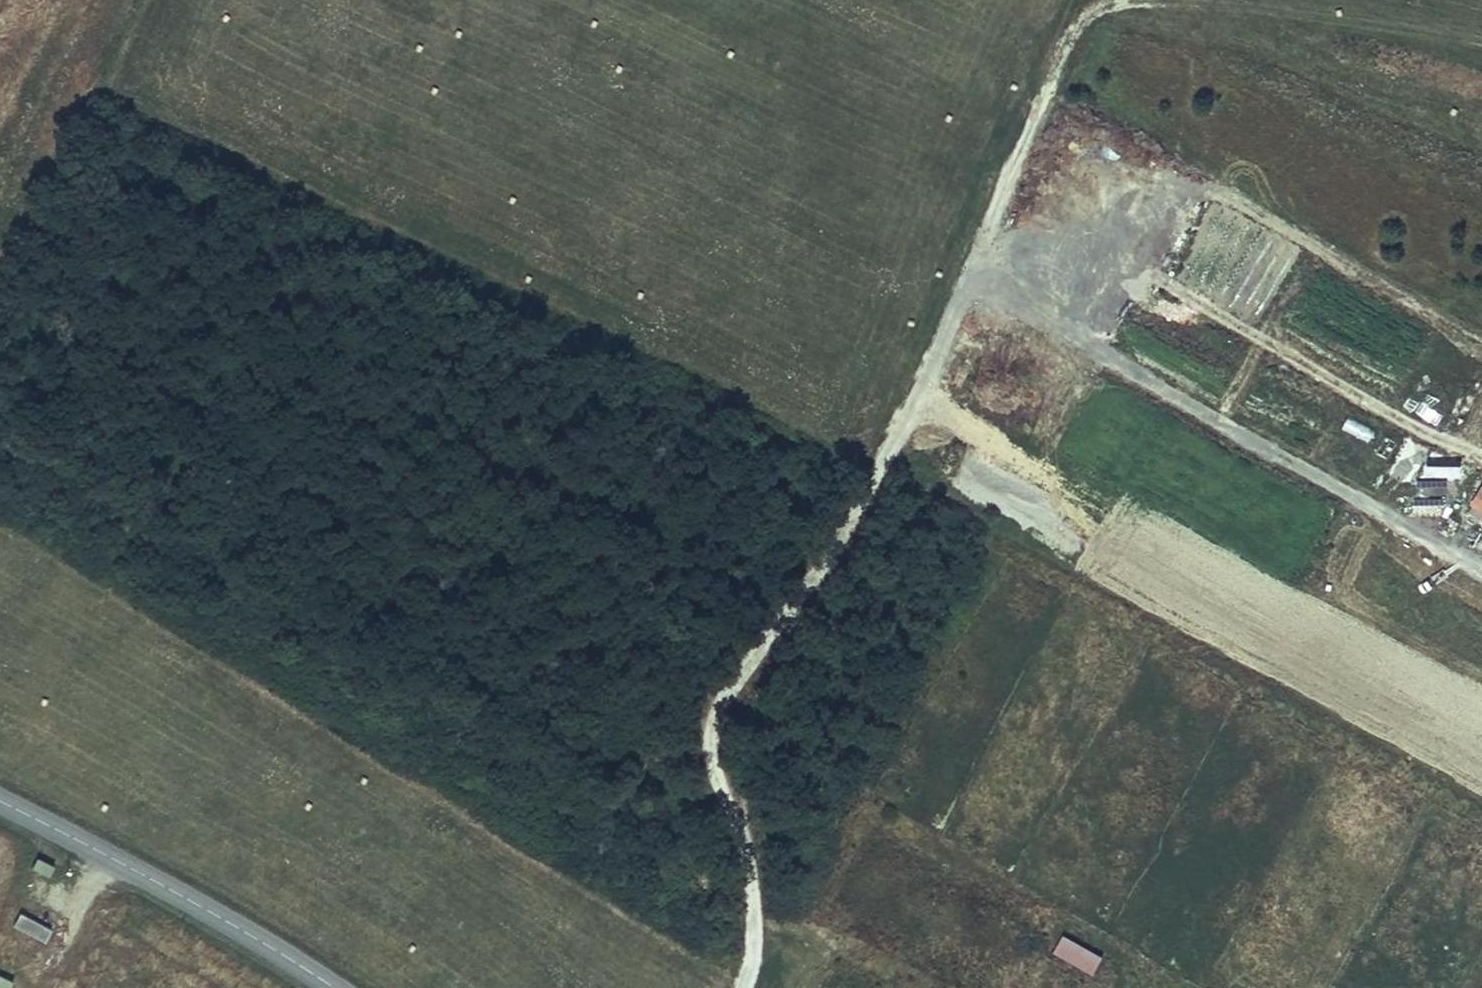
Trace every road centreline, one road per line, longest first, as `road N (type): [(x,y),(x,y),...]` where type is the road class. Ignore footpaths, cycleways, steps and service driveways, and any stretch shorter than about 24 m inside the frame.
road 1 (tertiary): [(0,803),(198,902),(335,987)]

